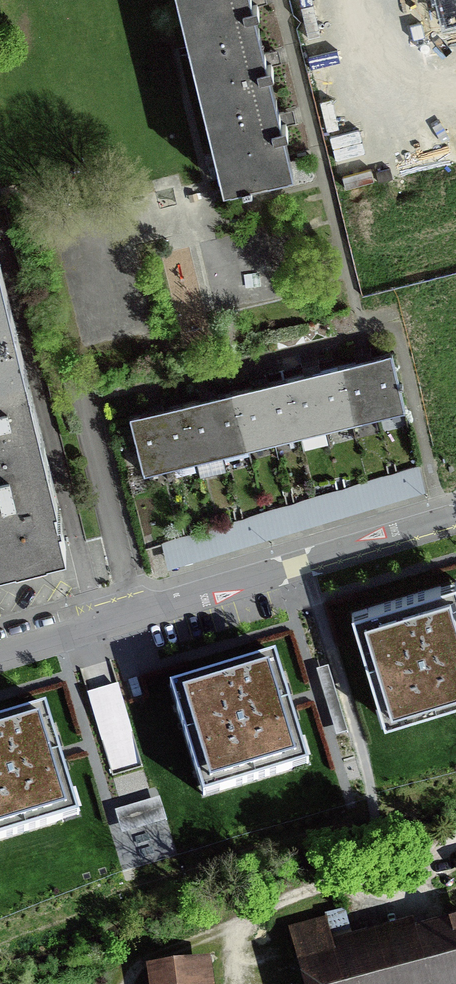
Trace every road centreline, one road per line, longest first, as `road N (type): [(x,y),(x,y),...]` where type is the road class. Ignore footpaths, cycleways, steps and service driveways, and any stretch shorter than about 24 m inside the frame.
road 1 (residential): [(455,515),(0,654)]
road 2 (track): [(301,893),(143,964),(128,983)]
road 3 (unclassified): [(455,843),(301,893)]

